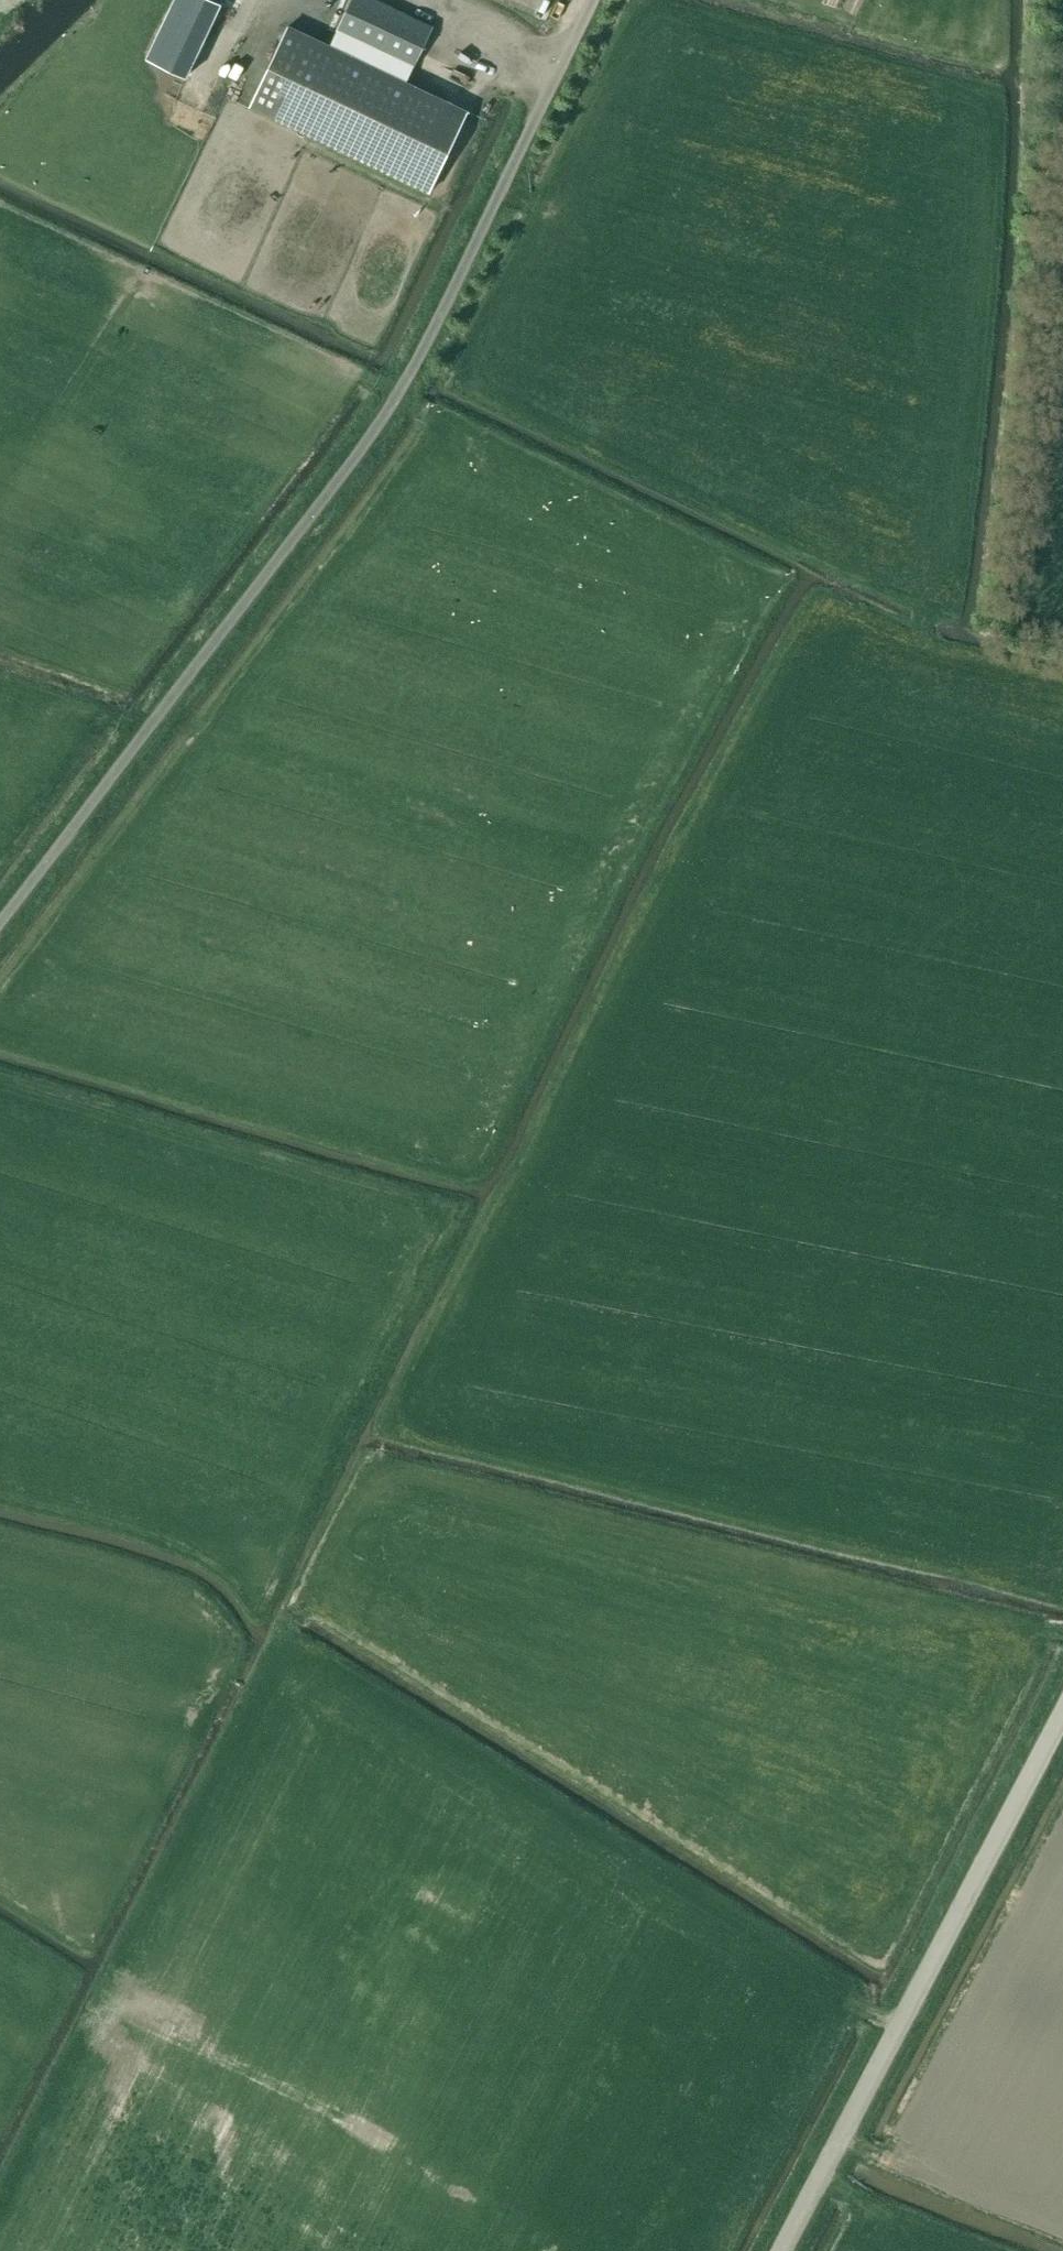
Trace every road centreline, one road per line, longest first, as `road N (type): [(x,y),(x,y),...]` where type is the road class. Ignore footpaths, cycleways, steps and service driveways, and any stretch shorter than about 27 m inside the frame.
road 1 (unclassified): [(0,921),(390,406),(593,0)]
road 2 (tertiary): [(783,2250),(1062,1716)]

